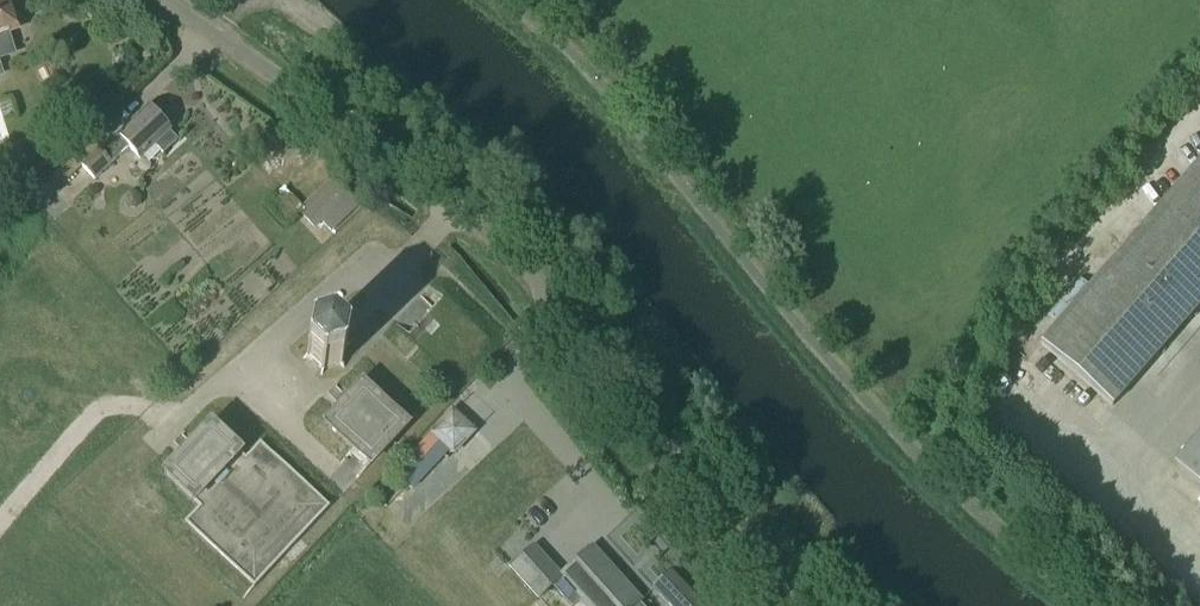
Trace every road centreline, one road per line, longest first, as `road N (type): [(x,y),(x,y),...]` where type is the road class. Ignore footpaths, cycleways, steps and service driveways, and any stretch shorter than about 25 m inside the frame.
road 1 (track): [(454,205),(390,282),(369,265),(164,432),(136,407),(96,411),(0,523)]
road 2 (residential): [(567,310),(434,187),(167,0)]

